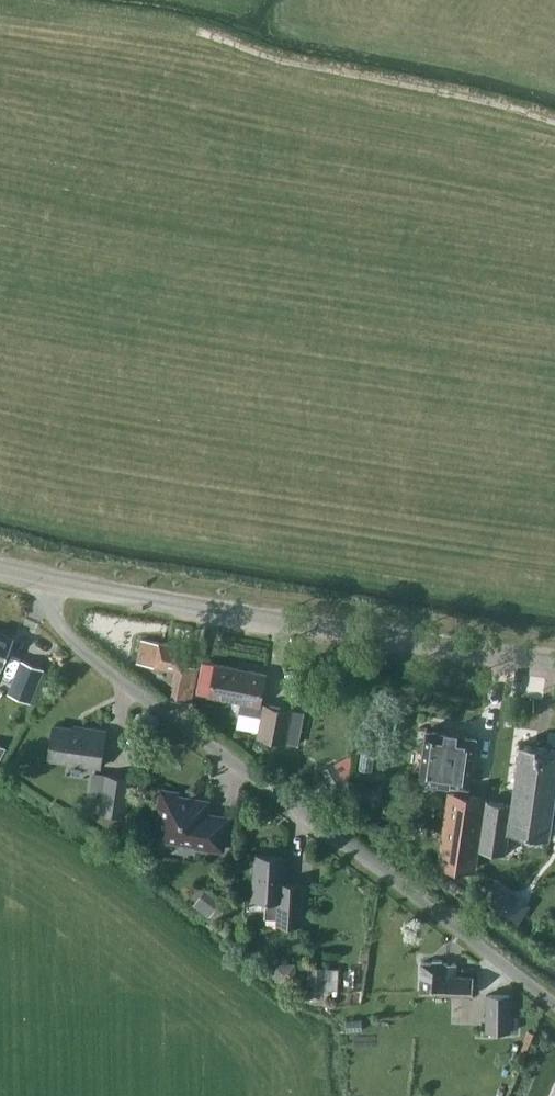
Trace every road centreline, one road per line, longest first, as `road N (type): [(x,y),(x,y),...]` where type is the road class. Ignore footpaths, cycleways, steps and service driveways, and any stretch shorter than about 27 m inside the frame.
road 1 (unclassified): [(554,1012),(92,661),(59,628),(41,583)]
road 2 (tertiary): [(554,663),(41,583)]

